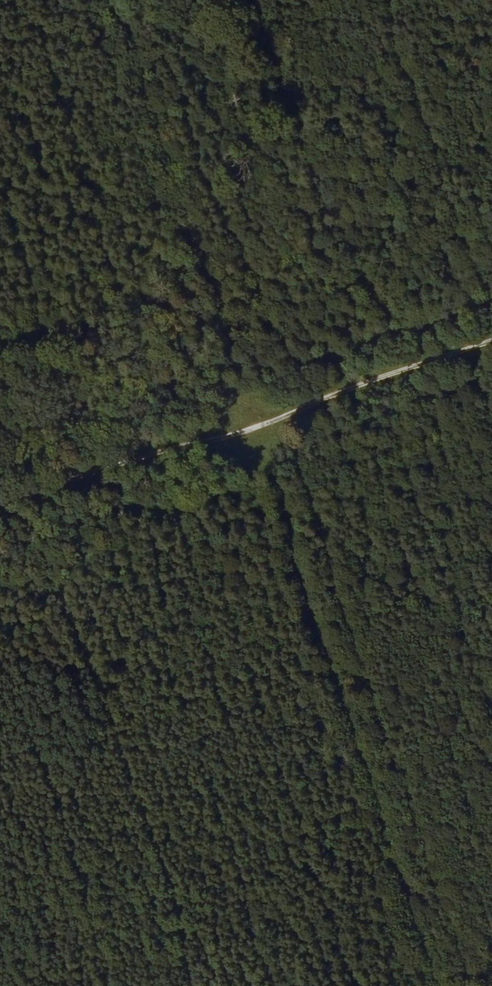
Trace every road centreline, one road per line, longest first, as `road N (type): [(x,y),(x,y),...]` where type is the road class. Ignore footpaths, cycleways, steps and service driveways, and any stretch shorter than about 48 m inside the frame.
road 1 (track): [(439,985),(114,0)]
road 2 (track): [(435,985),(254,431)]
road 3 (track): [(491,342),(254,431),(0,510)]

